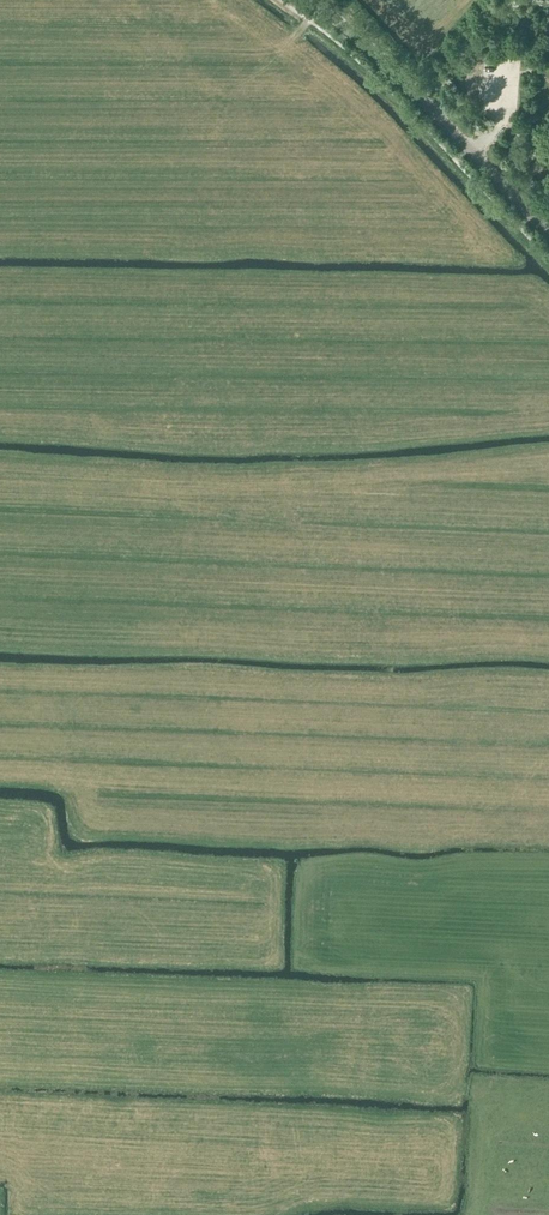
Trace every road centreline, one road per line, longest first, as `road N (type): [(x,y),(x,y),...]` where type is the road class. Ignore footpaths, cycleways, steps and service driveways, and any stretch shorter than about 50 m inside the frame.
road 1 (tertiary): [(548,233),(384,60),(311,0)]

